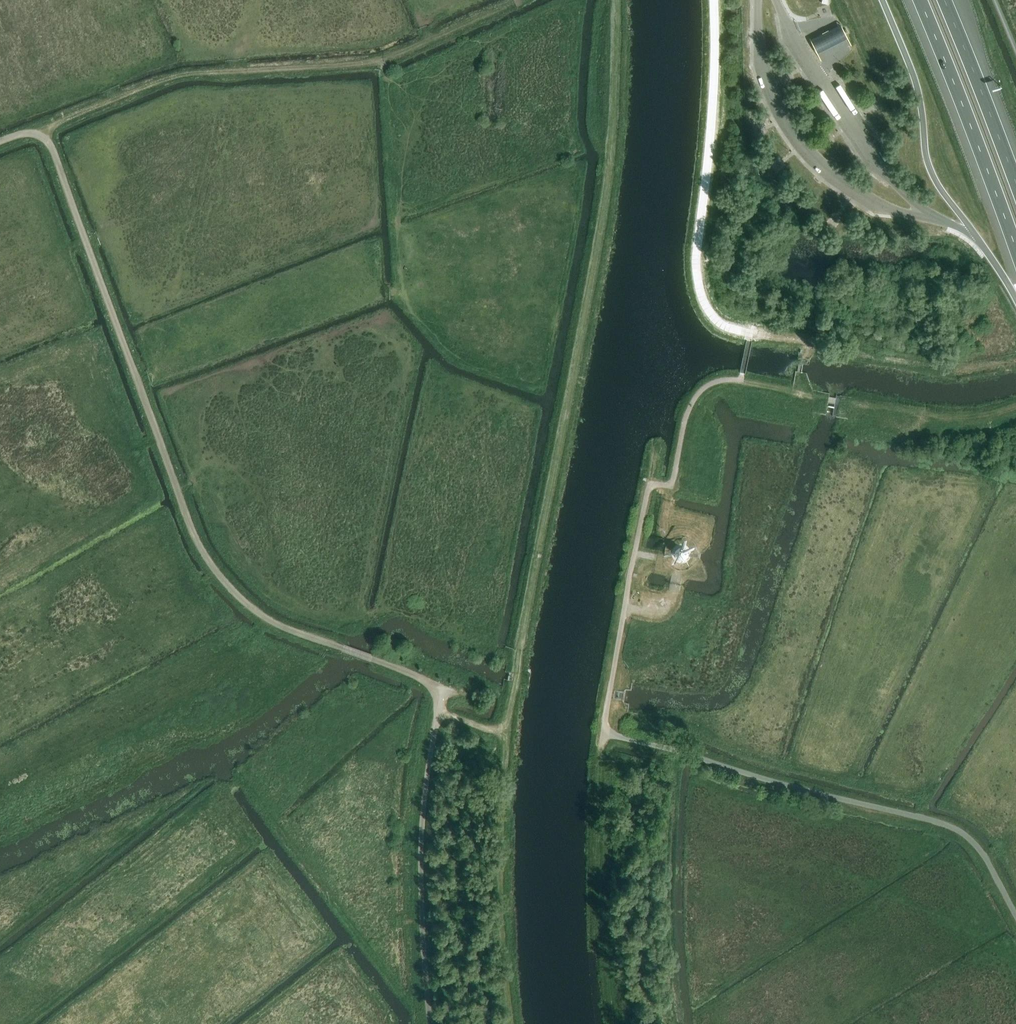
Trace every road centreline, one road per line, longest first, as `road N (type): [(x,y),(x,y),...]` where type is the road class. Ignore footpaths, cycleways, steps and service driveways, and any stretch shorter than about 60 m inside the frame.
road 1 (track): [(618,0),(607,208),(506,730),(500,880),(509,1023)]
road 2 (track): [(44,137),(207,559),(274,622),(446,689)]
road 3 (unclassified): [(1015,914),(985,858),(949,825),(606,733),(650,483)]
road 4 (track): [(44,137),(57,124),(184,76),(385,62),(521,0)]
road 5 (unclassified): [(430,1023),(423,811),(446,689)]
road 6 (track): [(606,733),(597,828),(607,1023)]
road 7 (motorway): [(921,0),(1015,254)]
road 8 (motorway): [(1015,187),(945,0)]
road 9 (unclassified): [(743,371),(741,379),(715,382),(697,396),(671,487),(650,483)]
road 10 (track): [(741,379),(893,412)]

